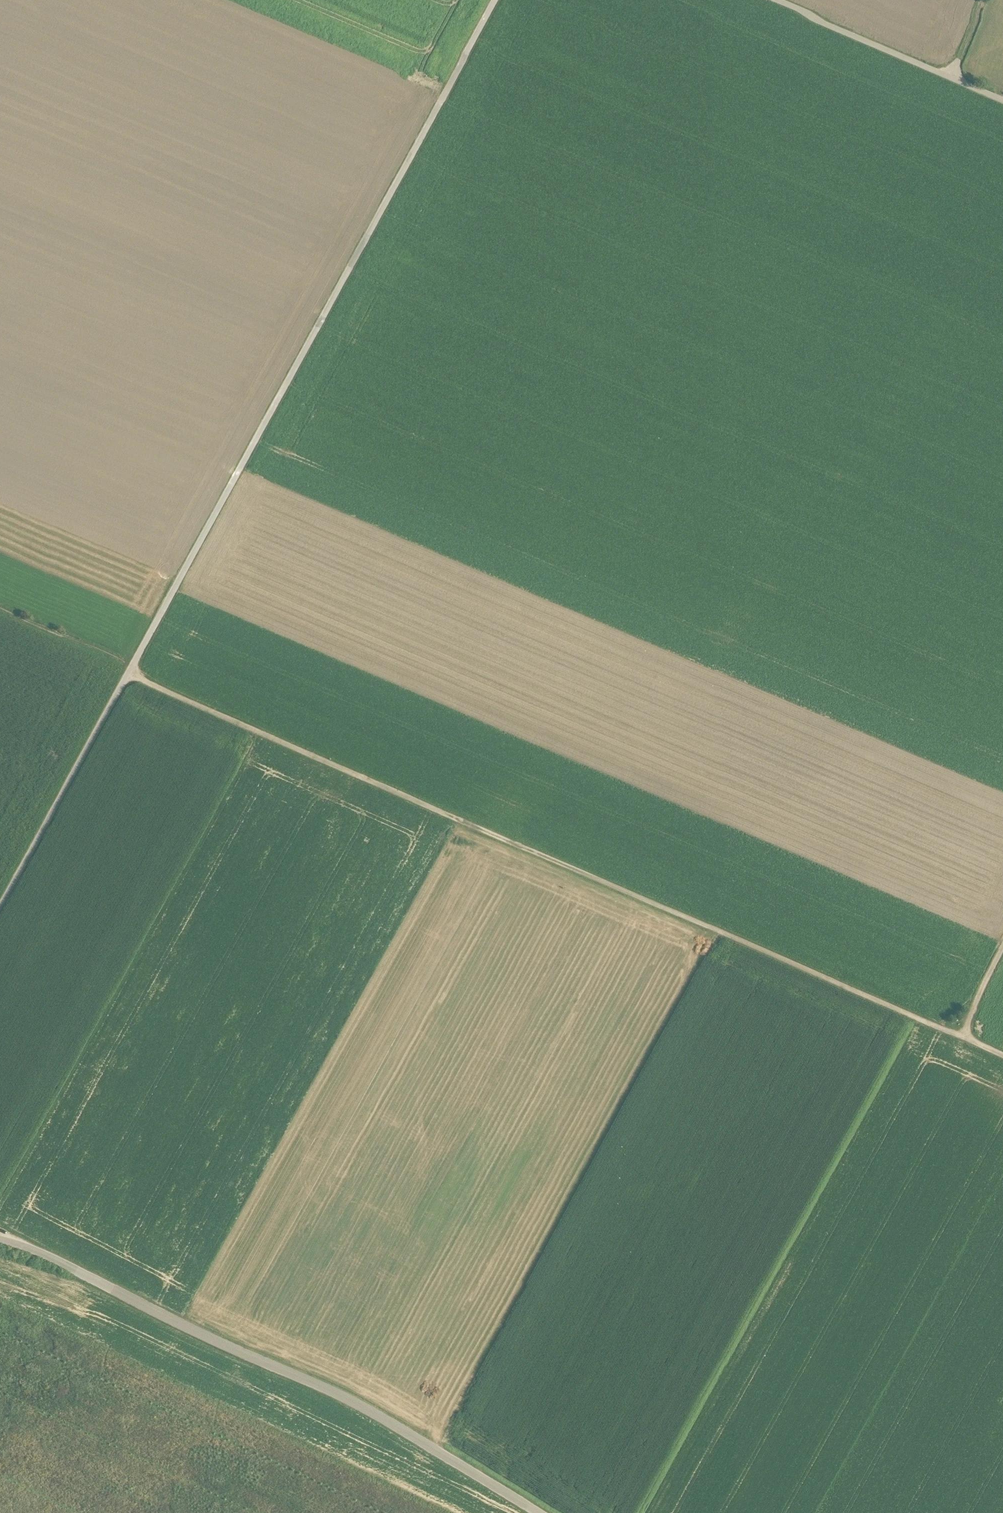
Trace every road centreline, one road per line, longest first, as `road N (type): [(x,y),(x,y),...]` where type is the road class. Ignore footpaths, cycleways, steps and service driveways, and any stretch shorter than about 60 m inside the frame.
road 1 (track): [(0,910),(498,0)]
road 2 (track): [(1002,1057),(129,673)]
road 3 (unclassified): [(535,1512),(331,1391),(0,1238)]
road 4 (track): [(771,0),(1002,98)]
road 5 (track): [(132,666),(0,607)]

